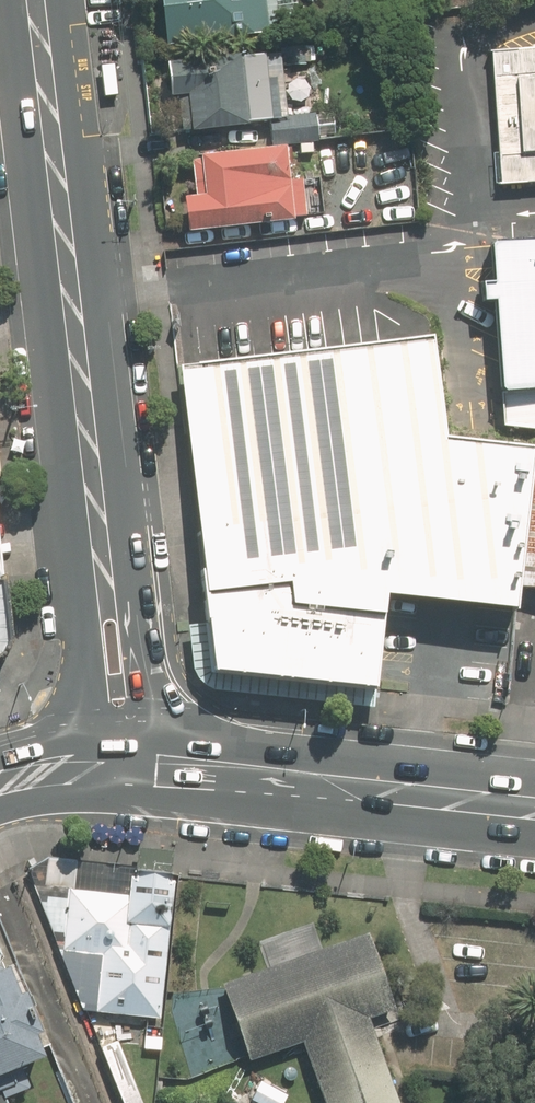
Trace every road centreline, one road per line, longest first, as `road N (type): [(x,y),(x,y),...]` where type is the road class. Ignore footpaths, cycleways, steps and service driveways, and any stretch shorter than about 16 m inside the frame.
road 1 (secondary): [(36,0),(107,551)]
road 2 (secondary): [(534,811),(166,770)]
road 3 (secondary): [(107,551),(141,621),(166,770)]
road 4 (secondary): [(100,764),(88,632),(107,551)]

